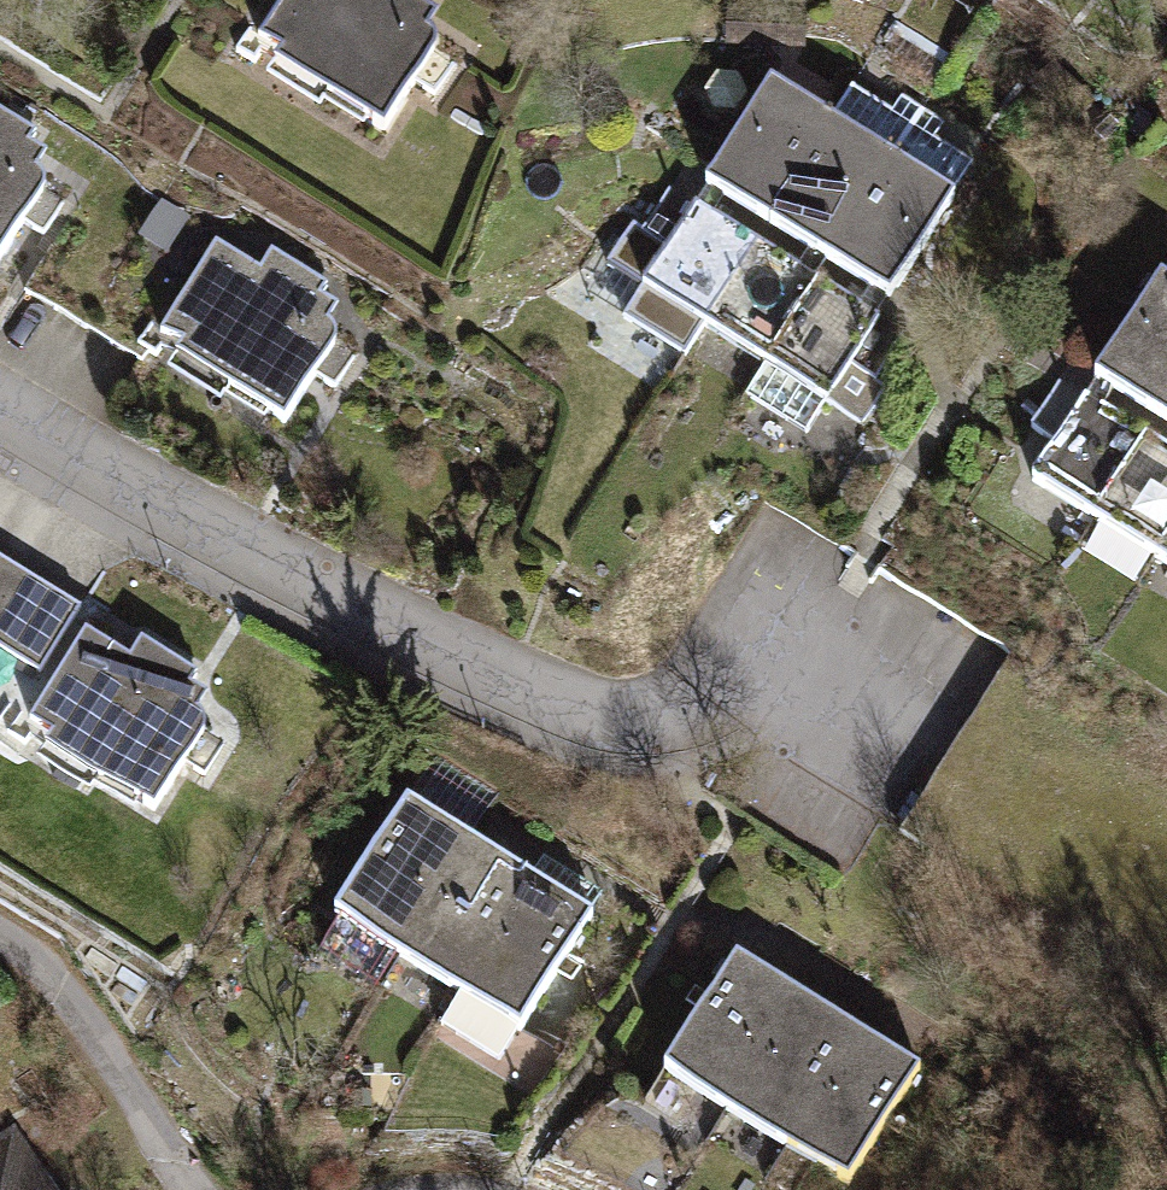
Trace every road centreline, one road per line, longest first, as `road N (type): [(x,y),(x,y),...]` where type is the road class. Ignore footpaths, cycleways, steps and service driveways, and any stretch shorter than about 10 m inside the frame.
road 1 (residential): [(0,409),(421,635),(598,715),(655,712),(692,691)]
road 2 (residential): [(190,1189),(45,964),(0,935)]

